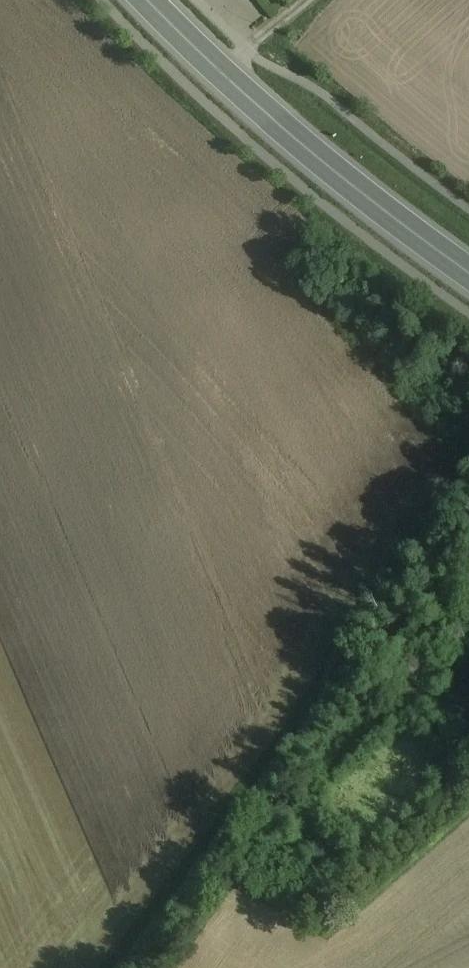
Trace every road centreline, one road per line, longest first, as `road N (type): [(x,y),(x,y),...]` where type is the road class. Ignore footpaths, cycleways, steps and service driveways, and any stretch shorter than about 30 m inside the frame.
road 1 (primary): [(147,0),(243,100),(468,274)]

